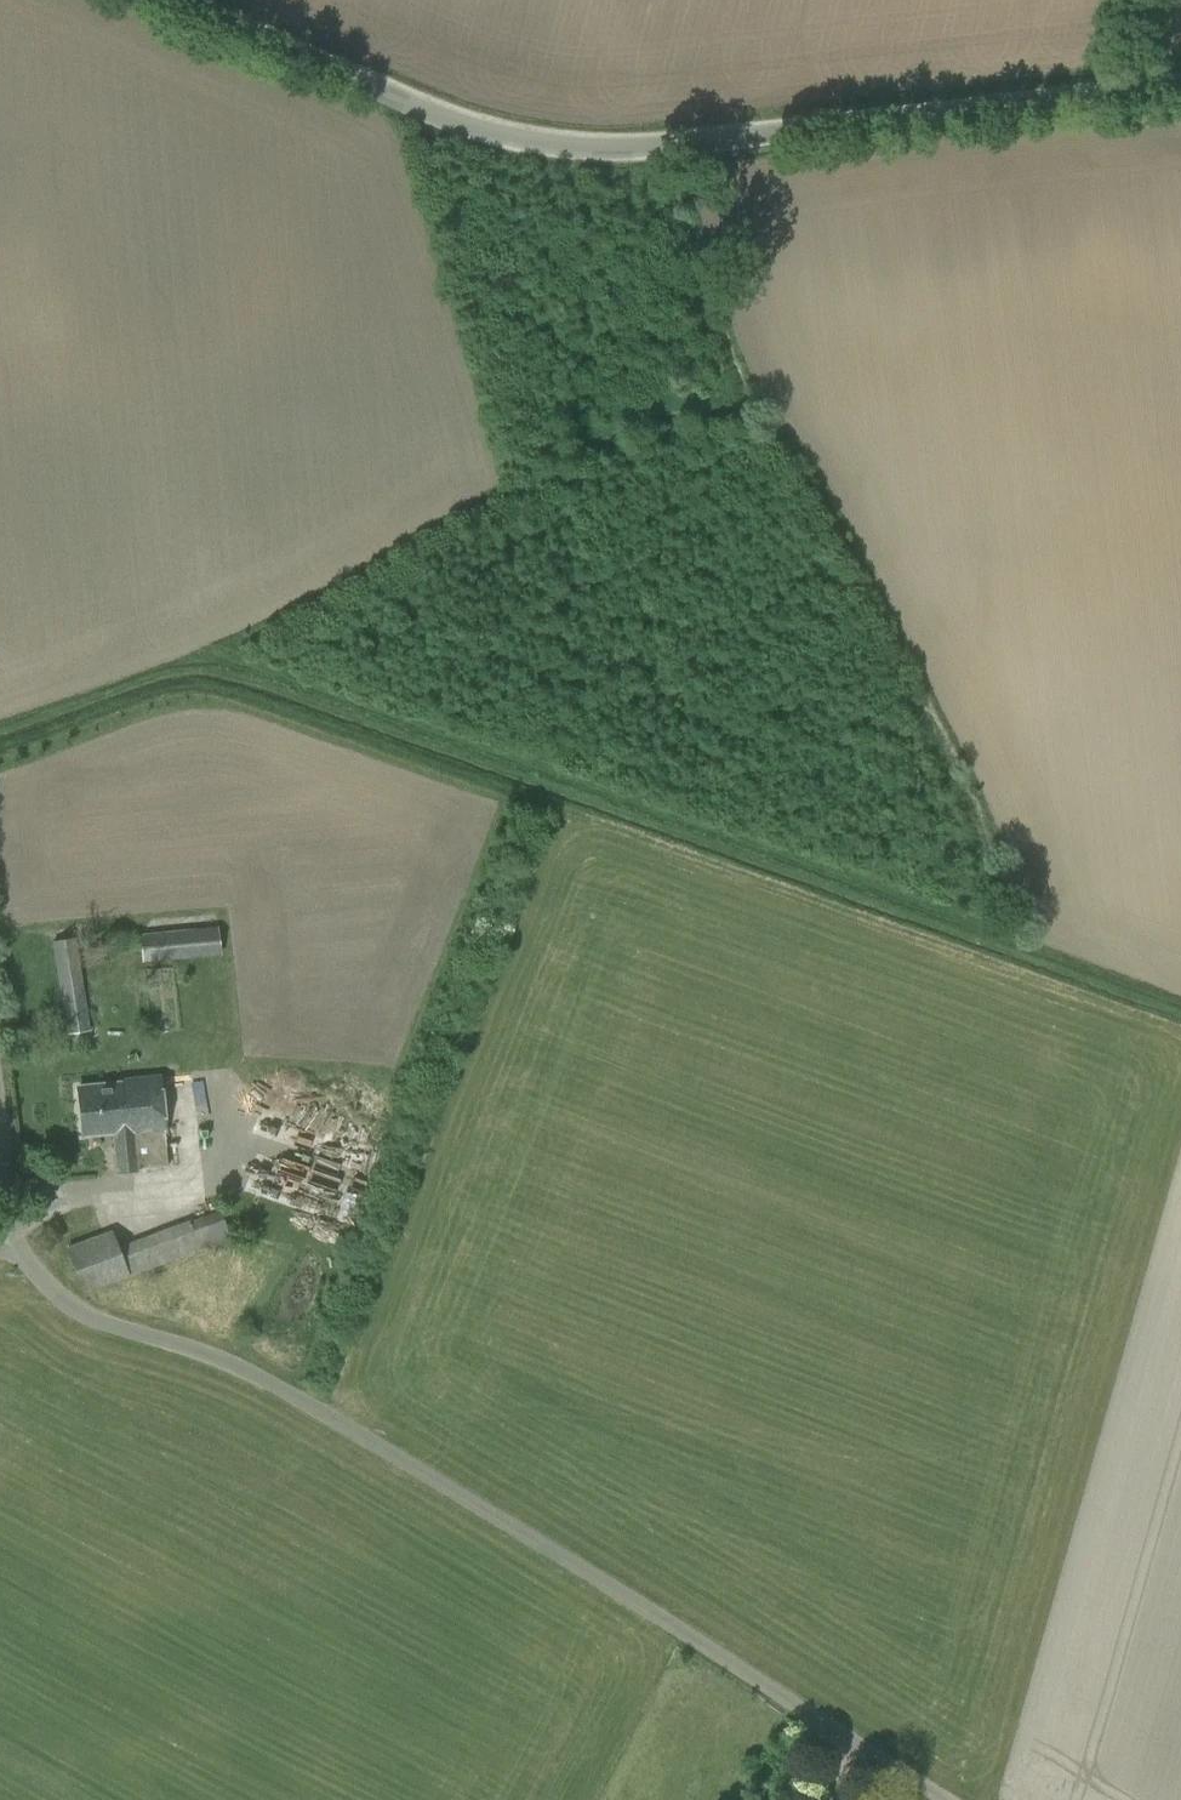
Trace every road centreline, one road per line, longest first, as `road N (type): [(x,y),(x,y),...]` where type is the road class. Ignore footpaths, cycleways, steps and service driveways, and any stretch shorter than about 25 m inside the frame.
road 1 (unclassified): [(971,1799),(261,1377),(71,1308),(34,1273),(4,1223)]
road 2 (tertiary): [(1180,86),(685,142),(551,144),(449,119),(180,0)]

